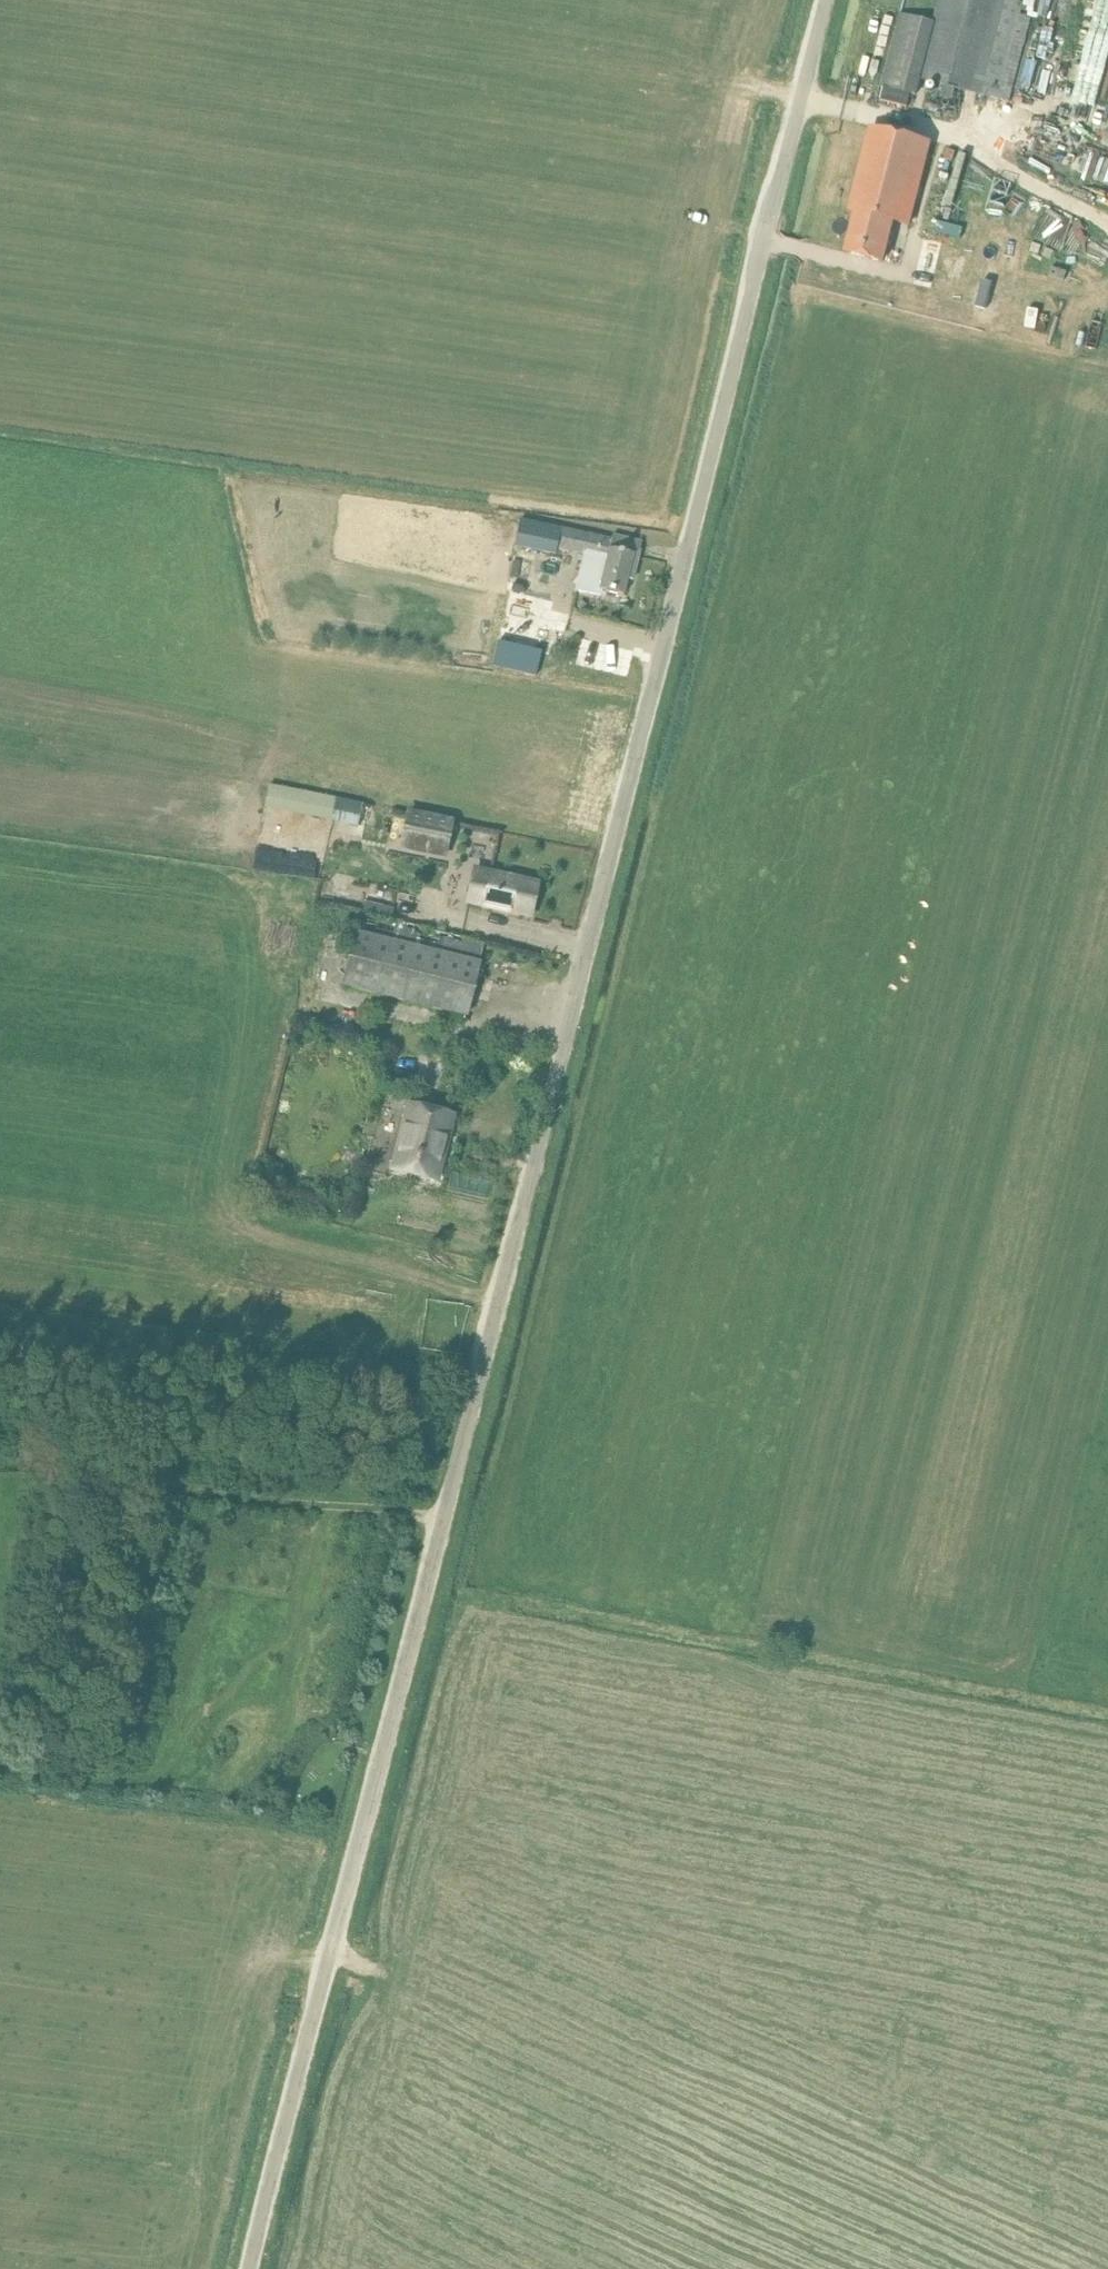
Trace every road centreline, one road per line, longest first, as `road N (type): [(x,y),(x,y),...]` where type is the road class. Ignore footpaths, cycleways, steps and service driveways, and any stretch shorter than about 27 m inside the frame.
road 1 (tertiary): [(252,2268),(824,0)]

